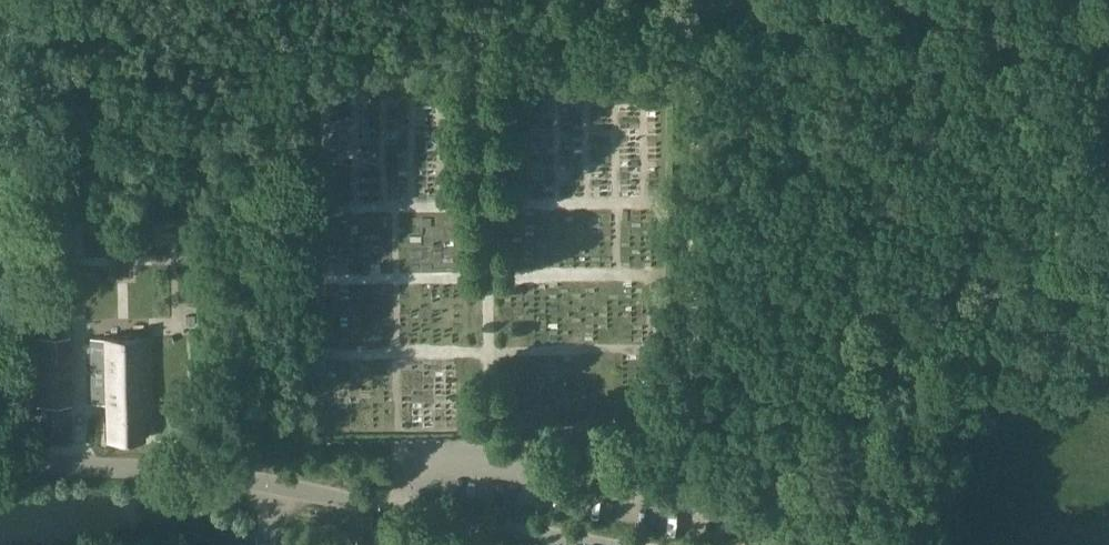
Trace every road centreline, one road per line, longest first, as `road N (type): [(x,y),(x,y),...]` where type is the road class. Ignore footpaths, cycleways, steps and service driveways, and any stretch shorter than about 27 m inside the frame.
road 1 (track): [(792,544),(793,504),(872,422),(910,342),(1084,209),(1108,165)]
road 2 (residential): [(609,544),(271,485)]
road 3 (residential): [(0,469),(173,471),(271,485)]

